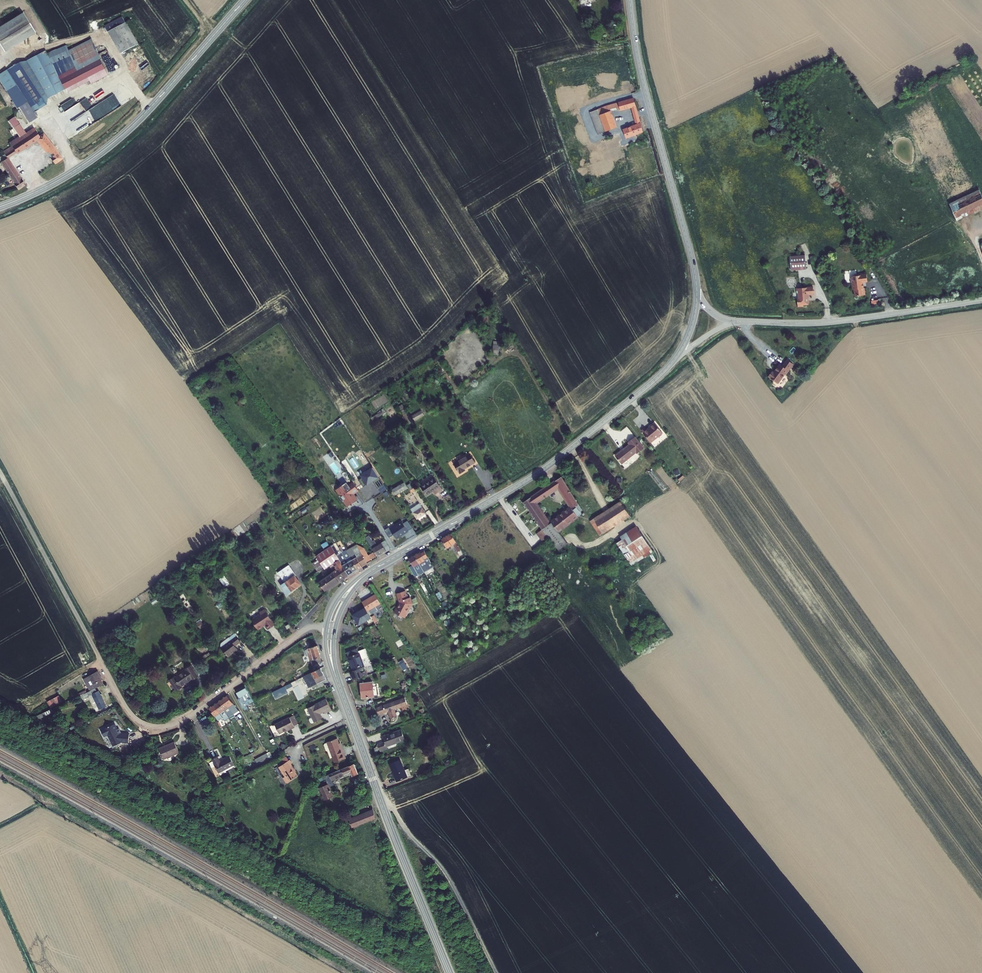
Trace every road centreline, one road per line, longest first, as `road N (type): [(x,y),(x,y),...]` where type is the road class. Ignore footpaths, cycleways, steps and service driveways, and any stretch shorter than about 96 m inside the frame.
road 1 (secondary): [(450,972),(334,671),(331,628)]
road 2 (unclassified): [(84,631),(128,712),(162,727),(307,628),(331,628)]
road 3 (secondary): [(0,207),(111,144),(244,0)]
road 4 (secondary): [(630,0),(697,296)]
road 5 (residential): [(738,321),(831,322),(981,300)]
road 6 (secondary): [(499,496),(550,465),(677,356)]
road 7 (secondary): [(331,628),(341,601),(365,574),(499,496)]
road 8 (track): [(496,972),(439,863),(379,797)]
road 9 (unclassified): [(84,631),(0,473)]

